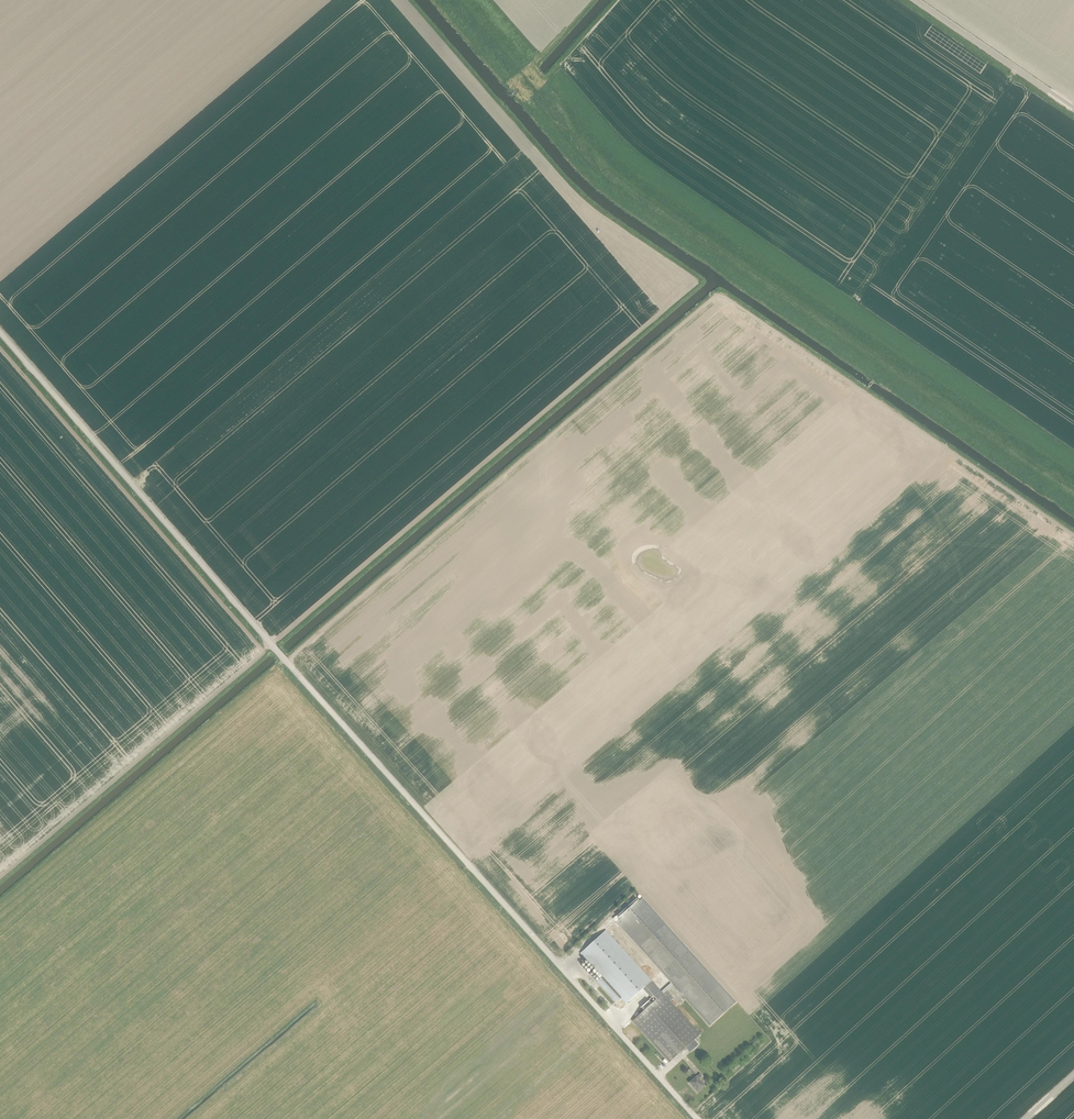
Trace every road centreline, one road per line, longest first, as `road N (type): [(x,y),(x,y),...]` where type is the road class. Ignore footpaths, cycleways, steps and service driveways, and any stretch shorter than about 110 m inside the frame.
road 1 (tertiary): [(697,1118),(0,334)]
road 2 (unclassified): [(1073,109),(915,0)]

